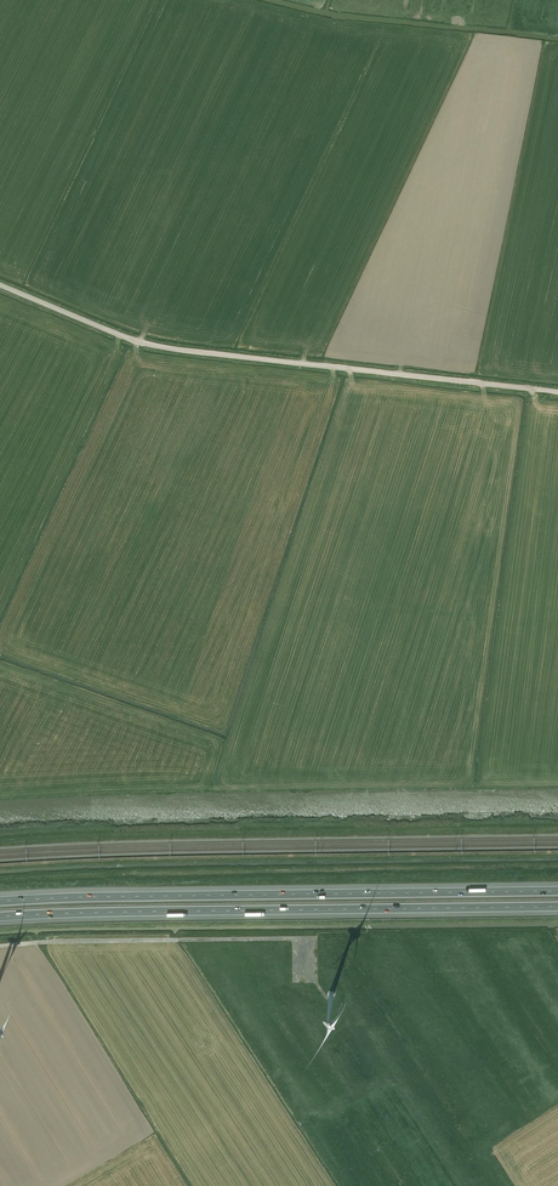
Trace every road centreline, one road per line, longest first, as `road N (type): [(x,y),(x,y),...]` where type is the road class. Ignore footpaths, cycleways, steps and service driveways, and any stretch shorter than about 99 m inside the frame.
road 1 (unclassified): [(557,392),(150,346),(0,284)]
road 2 (motorway): [(557,891),(0,902)]
road 3 (motorway): [(0,917),(557,907)]

